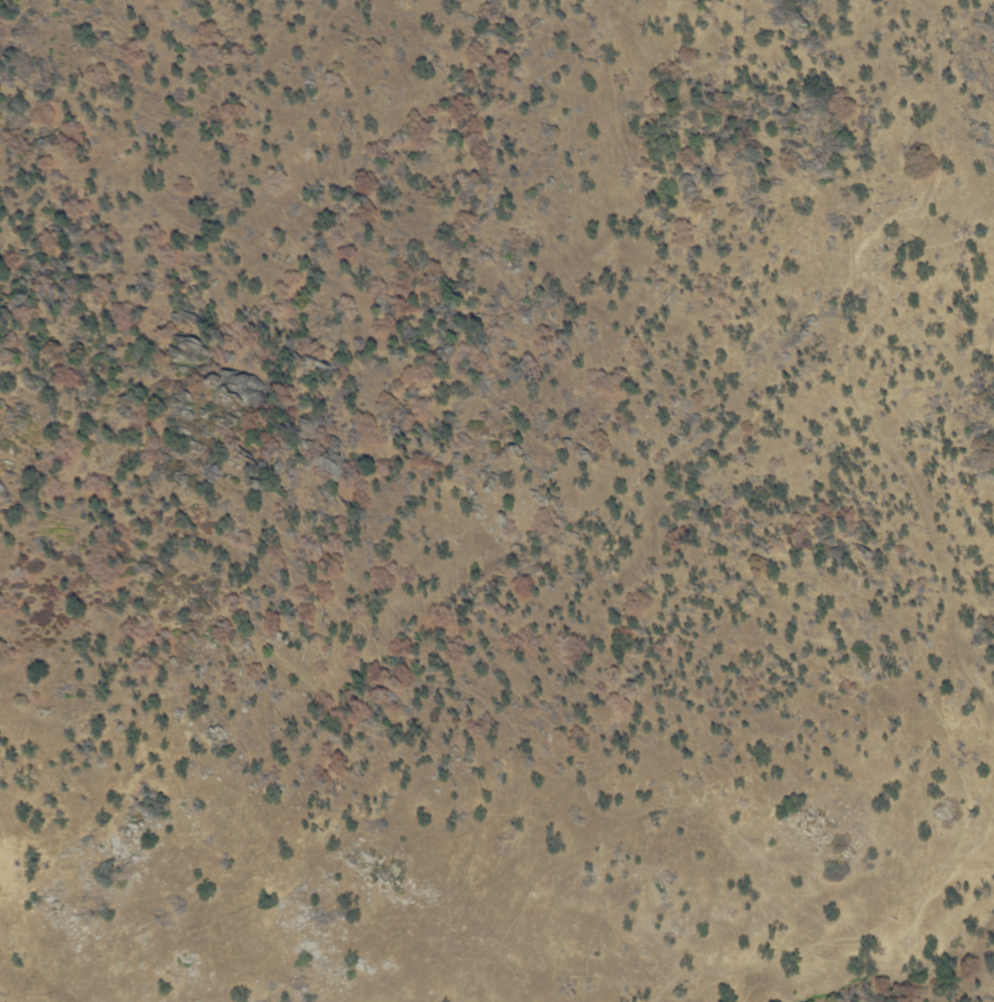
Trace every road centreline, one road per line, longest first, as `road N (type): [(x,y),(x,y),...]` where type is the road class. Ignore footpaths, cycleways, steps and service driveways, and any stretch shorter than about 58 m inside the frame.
road 1 (residential): [(721,1001),(922,917),(993,844)]

